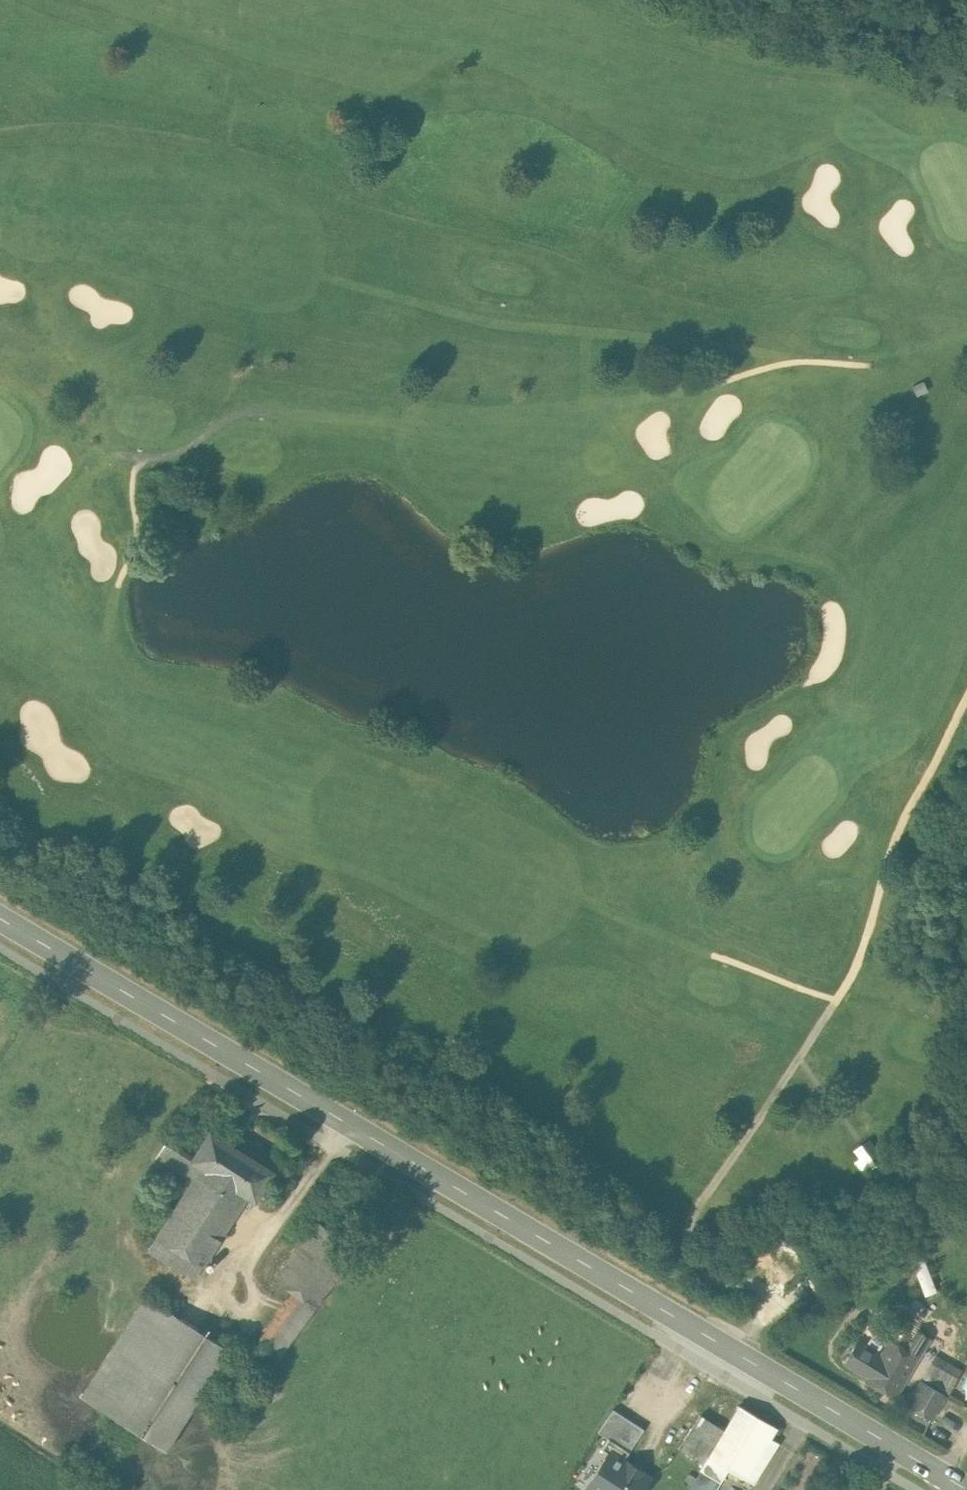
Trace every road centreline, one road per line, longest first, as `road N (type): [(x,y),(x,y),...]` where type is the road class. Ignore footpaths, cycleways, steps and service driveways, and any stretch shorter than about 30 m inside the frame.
road 1 (secondary): [(962,1489),(0,918)]

